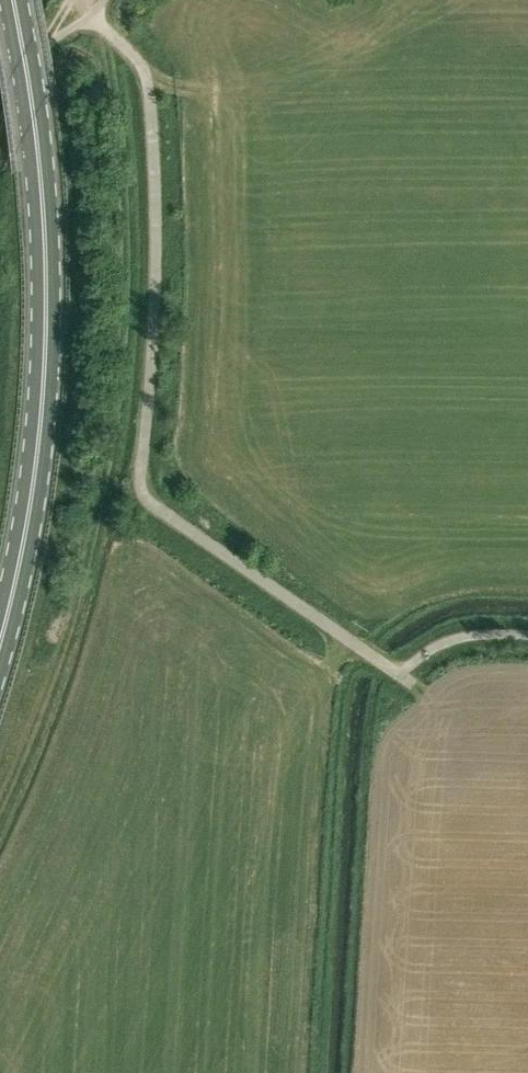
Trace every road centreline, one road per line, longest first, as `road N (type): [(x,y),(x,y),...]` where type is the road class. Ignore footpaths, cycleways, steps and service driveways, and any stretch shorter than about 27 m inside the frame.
road 1 (primary): [(12,0),(36,131),(47,338),(29,515),(0,635)]

